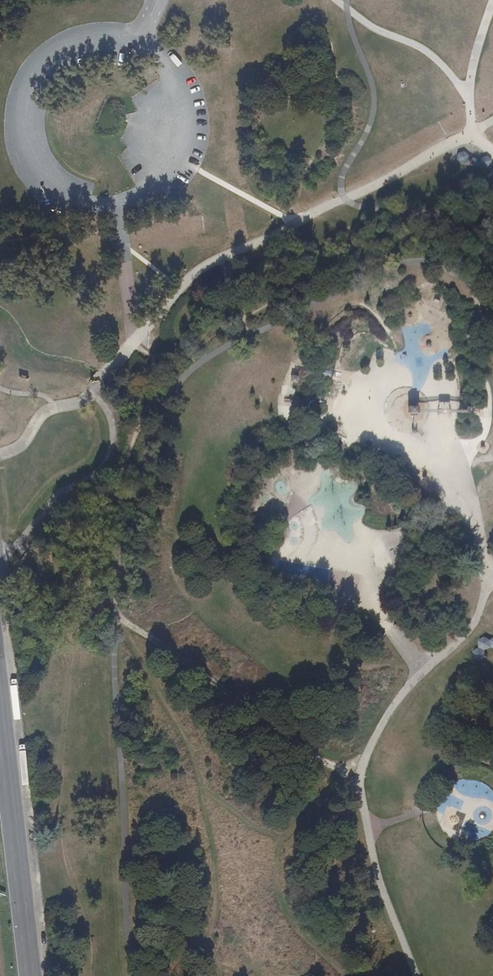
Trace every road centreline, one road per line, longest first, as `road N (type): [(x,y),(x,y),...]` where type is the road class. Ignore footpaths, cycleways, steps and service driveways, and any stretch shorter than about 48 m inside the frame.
road 1 (primary): [(31,975),(0,716)]

